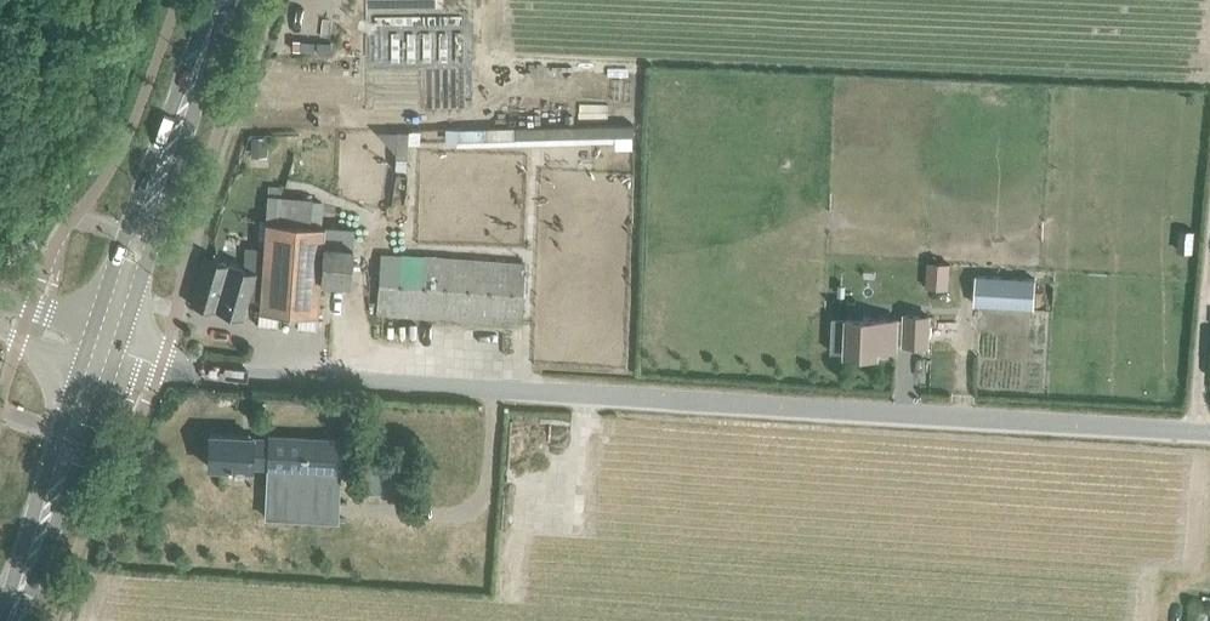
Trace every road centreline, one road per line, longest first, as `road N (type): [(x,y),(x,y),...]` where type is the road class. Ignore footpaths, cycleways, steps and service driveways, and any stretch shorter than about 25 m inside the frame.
road 1 (unclassified): [(1209,433),(199,371),(102,347)]
road 2 (secondary): [(102,347),(224,0)]
road 3 (secondary): [(12,620),(102,347)]
road 4 (track): [(1196,432),(1209,266)]

